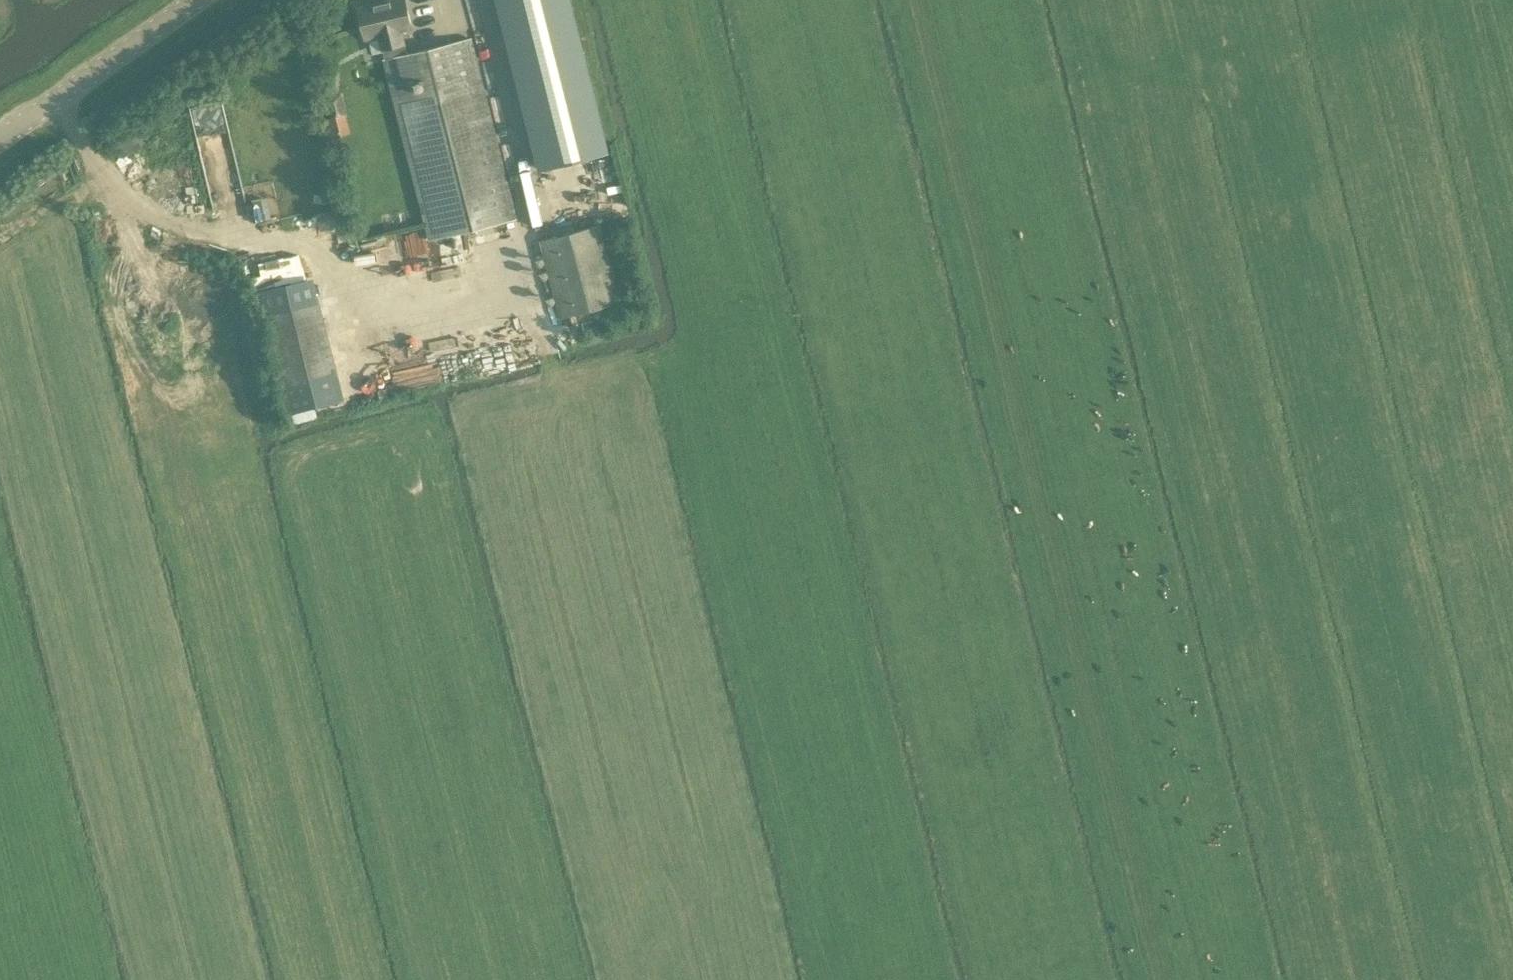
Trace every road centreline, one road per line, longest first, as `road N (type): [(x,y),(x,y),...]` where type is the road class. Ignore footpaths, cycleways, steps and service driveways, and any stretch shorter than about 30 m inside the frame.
road 1 (unclassified): [(0,144),(201,0)]

